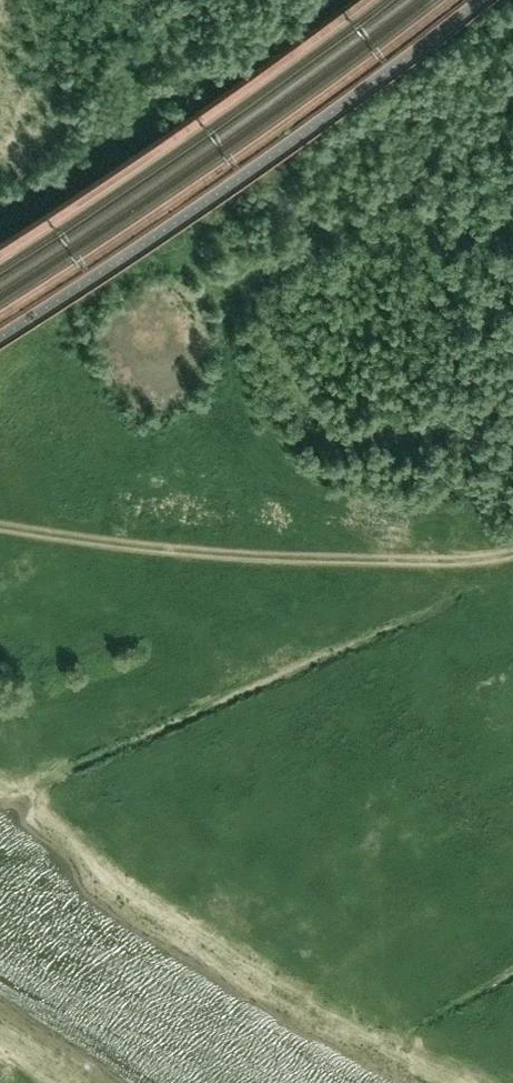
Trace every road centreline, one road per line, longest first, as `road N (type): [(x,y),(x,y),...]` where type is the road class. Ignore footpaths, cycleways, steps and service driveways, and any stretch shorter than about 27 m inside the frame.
road 1 (track): [(0,524),(76,538),(368,561),(478,560),(512,551)]

